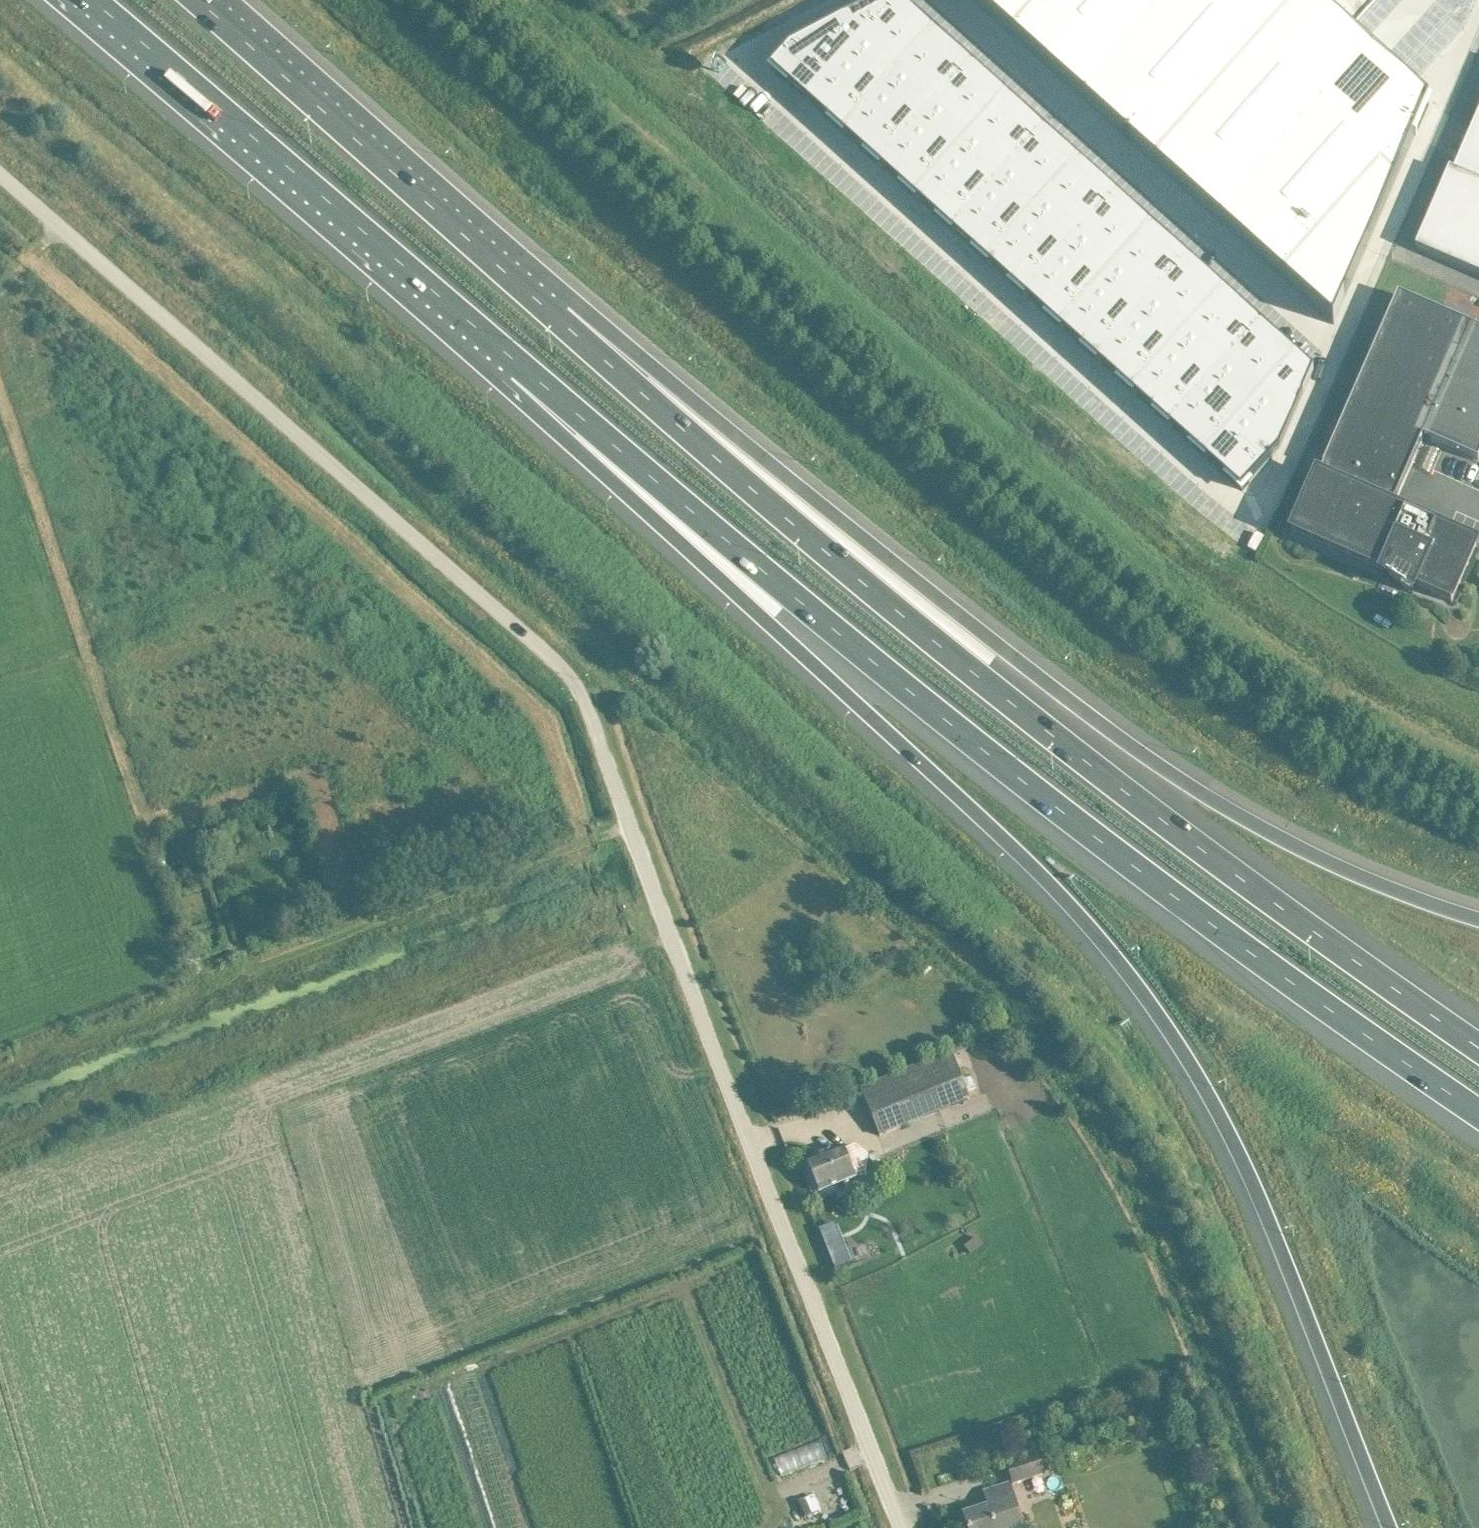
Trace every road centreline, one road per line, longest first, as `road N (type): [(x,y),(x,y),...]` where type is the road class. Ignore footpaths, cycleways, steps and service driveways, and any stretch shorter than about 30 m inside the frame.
road 1 (unclassified): [(896,1527),(568,692),(541,656),(0,198)]
road 2 (motorway): [(512,359),(692,553),(1079,912),(1149,1002),(1212,1097),(1253,1180),(1390,1527)]
road 3 (motorway): [(512,359),(989,754),(1478,1113)]
road 4 (motorway): [(1478,1046),(1064,740),(554,314)]
road 5 (motorway): [(1478,915),(1346,866),(1162,765),(740,436),(554,314)]
road 6 (motorway): [(89,0),(512,359)]
road 7 (motorway): [(554,314),(200,0)]
road 8 (track): [(671,71),(806,0)]

